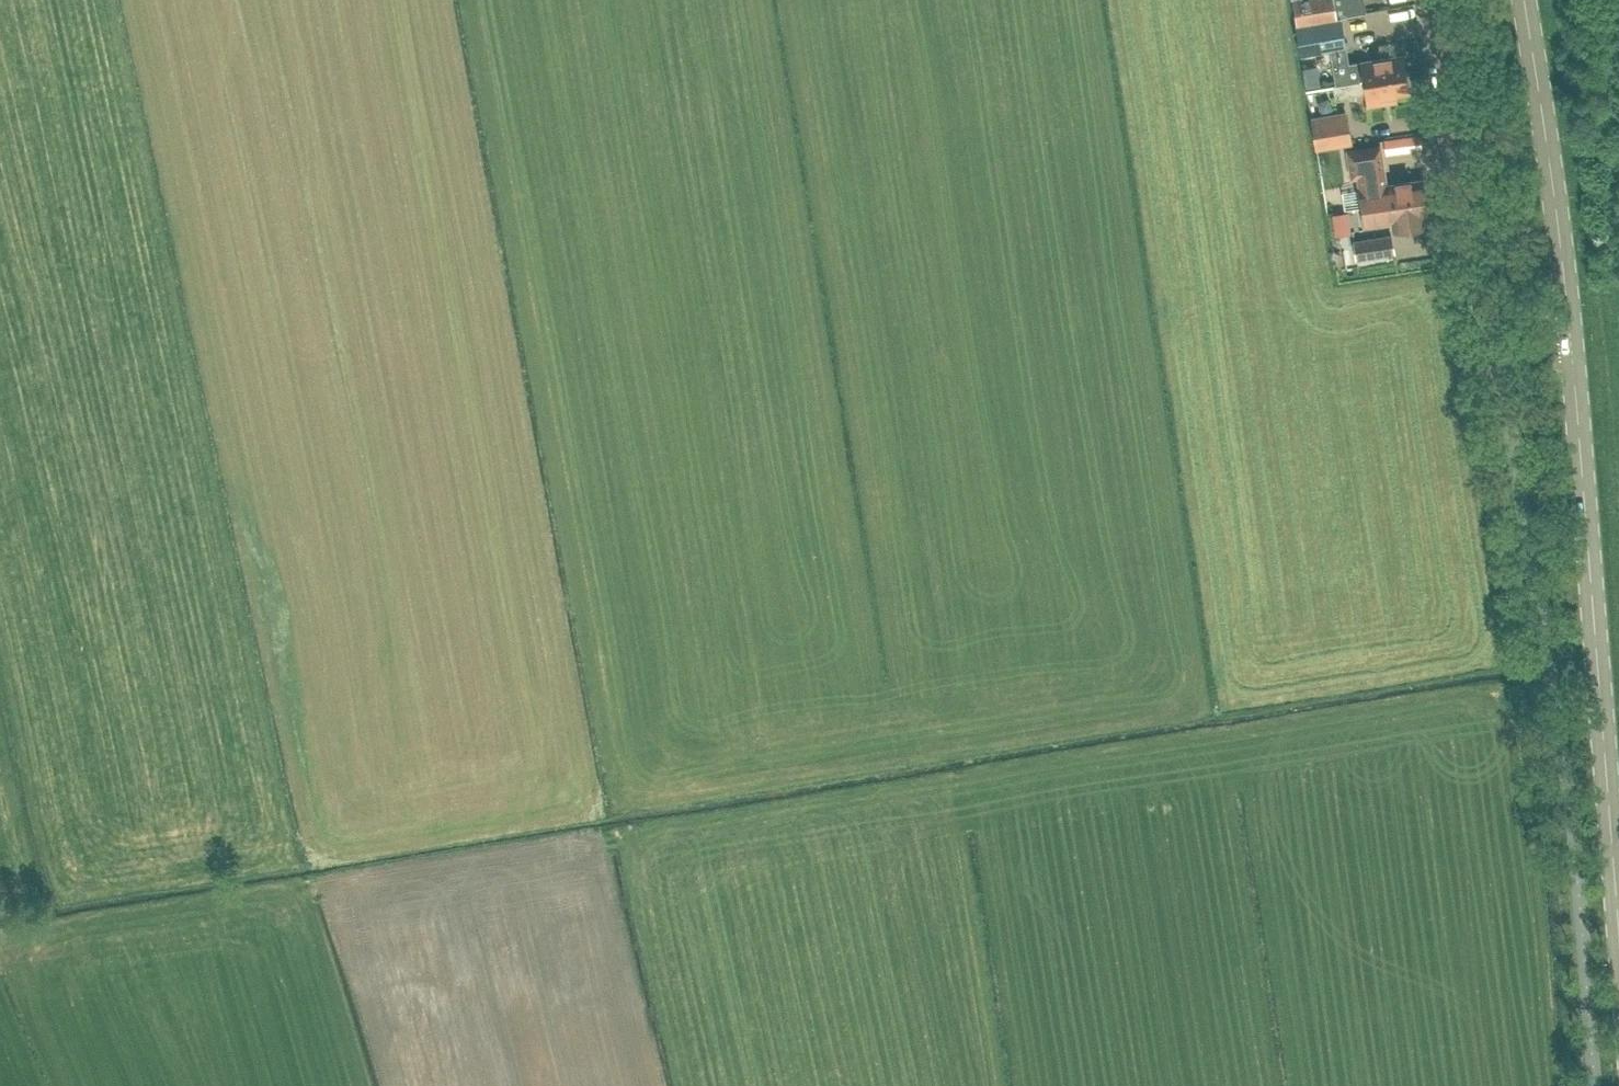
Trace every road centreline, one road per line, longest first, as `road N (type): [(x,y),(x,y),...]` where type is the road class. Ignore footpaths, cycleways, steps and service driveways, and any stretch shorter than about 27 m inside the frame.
road 1 (tertiary): [(1618,902),(1573,348)]
road 2 (residential): [(1573,348),(1494,354),(1435,0)]
road 3 (tertiary): [(1573,348),(1525,0)]

